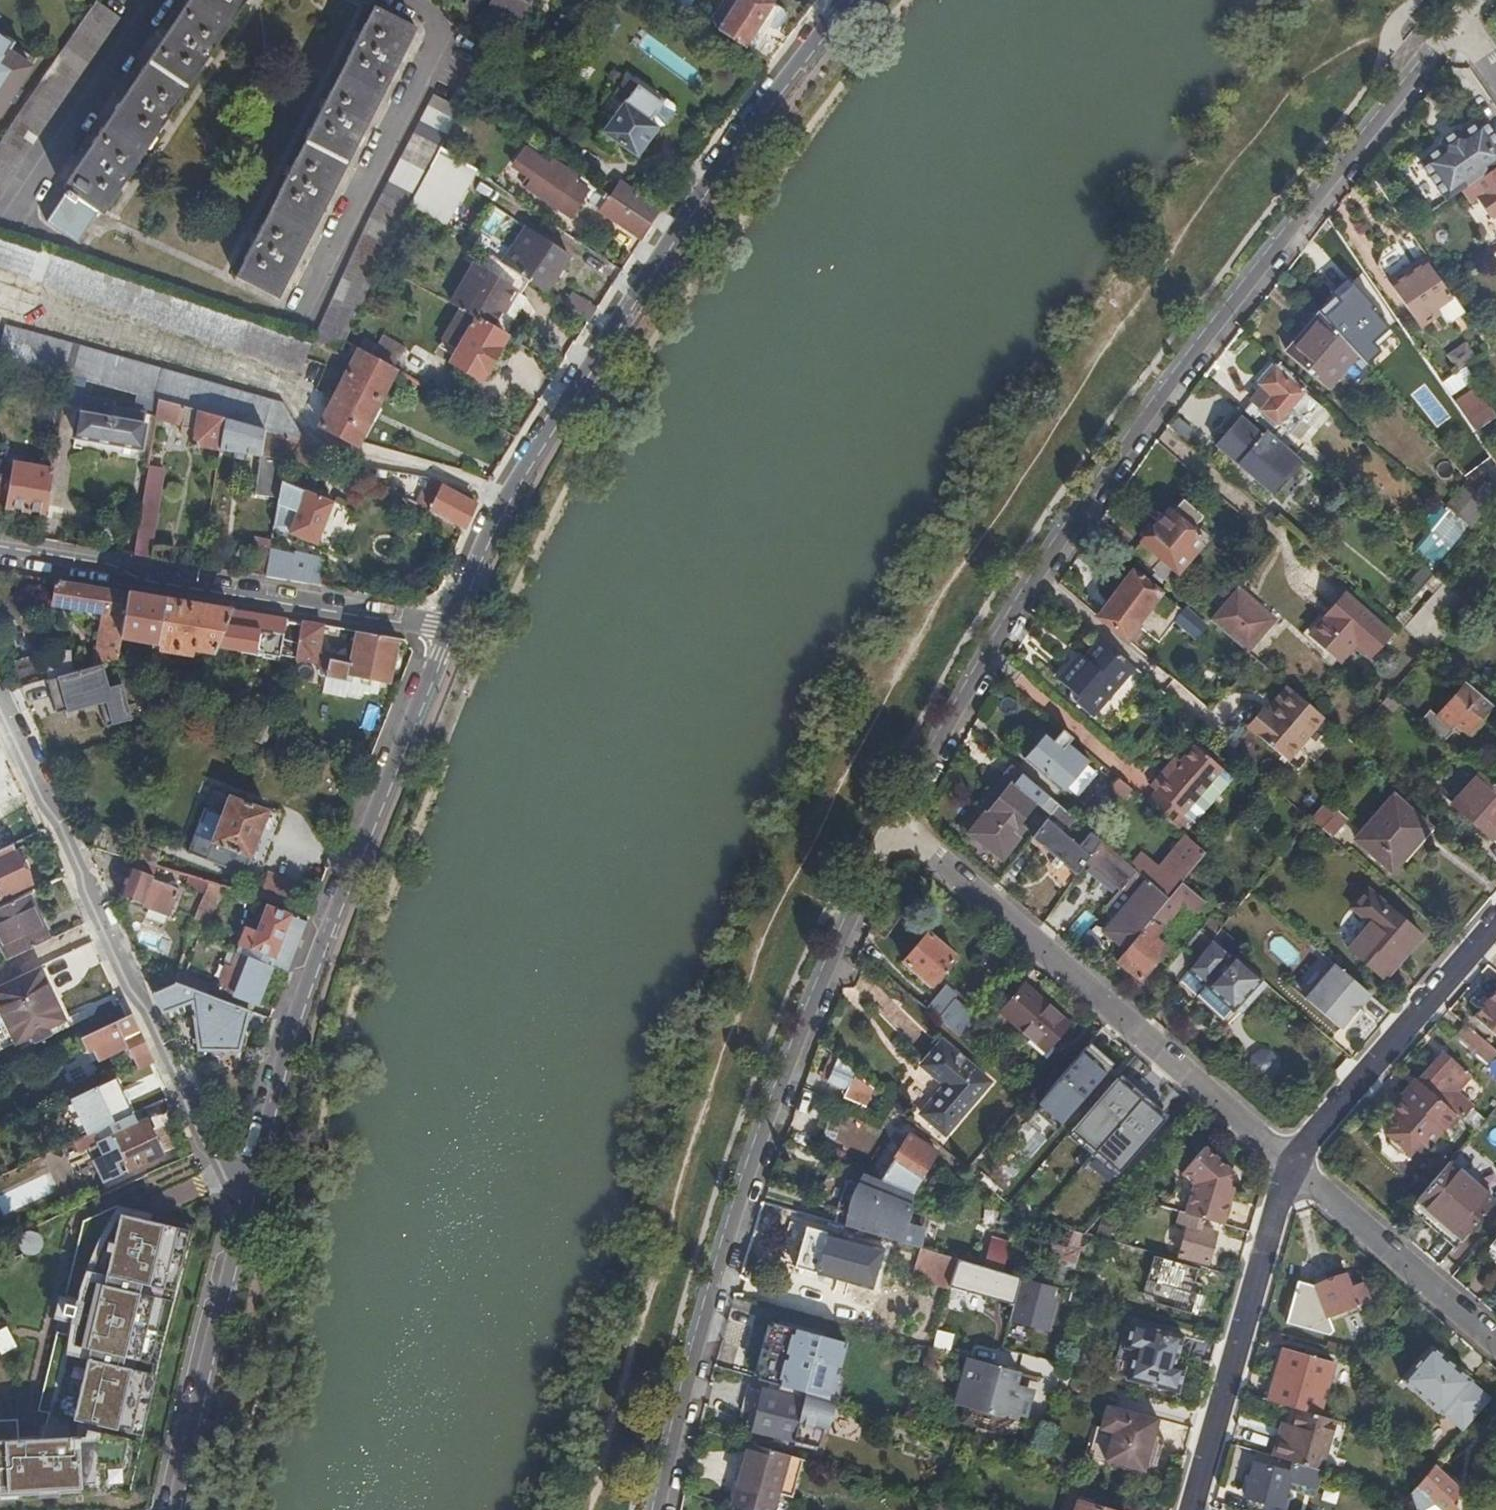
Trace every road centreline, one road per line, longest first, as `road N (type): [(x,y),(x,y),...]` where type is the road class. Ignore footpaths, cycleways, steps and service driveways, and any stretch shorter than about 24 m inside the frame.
road 1 (residential): [(893,820),(980,663),(1078,511),(1203,340),(1462,18)]
road 2 (residential): [(845,0),(663,247),(498,514),(447,630)]
road 3 (residential): [(659,1509),(750,1162),(893,820)]
road 4 (residential): [(447,630),(324,940),(248,1194)]
road 5 (residential): [(248,1194),(213,1155),(0,704)]
road 6 (residential): [(1291,1167),(893,820)]
road 7 (residential): [(447,630),(0,553)]
road 8 (residential): [(1291,1167),(1192,1509)]
road 9 (residential): [(248,1194),(175,1509)]
road 10 (residential): [(1495,926),(1291,1167)]
road 11 (residential): [(1495,1344),(1291,1167)]

